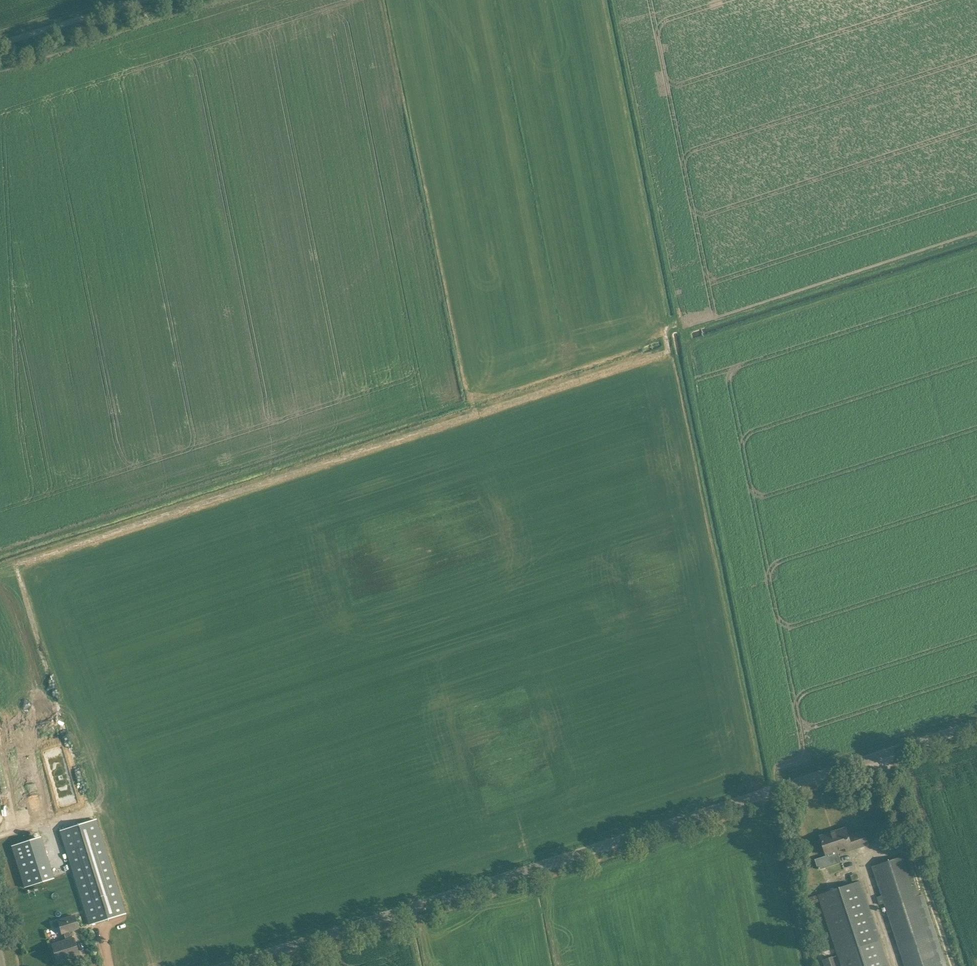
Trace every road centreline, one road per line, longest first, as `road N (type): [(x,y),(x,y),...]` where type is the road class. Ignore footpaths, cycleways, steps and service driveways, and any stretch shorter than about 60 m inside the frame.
road 1 (track): [(682,326),(671,329),(668,353),(15,568),(85,811),(102,814),(107,824),(133,899),(129,915)]
road 2 (unclassified): [(243,965),(976,727)]
road 3 (unclassified): [(0,45),(143,0)]

